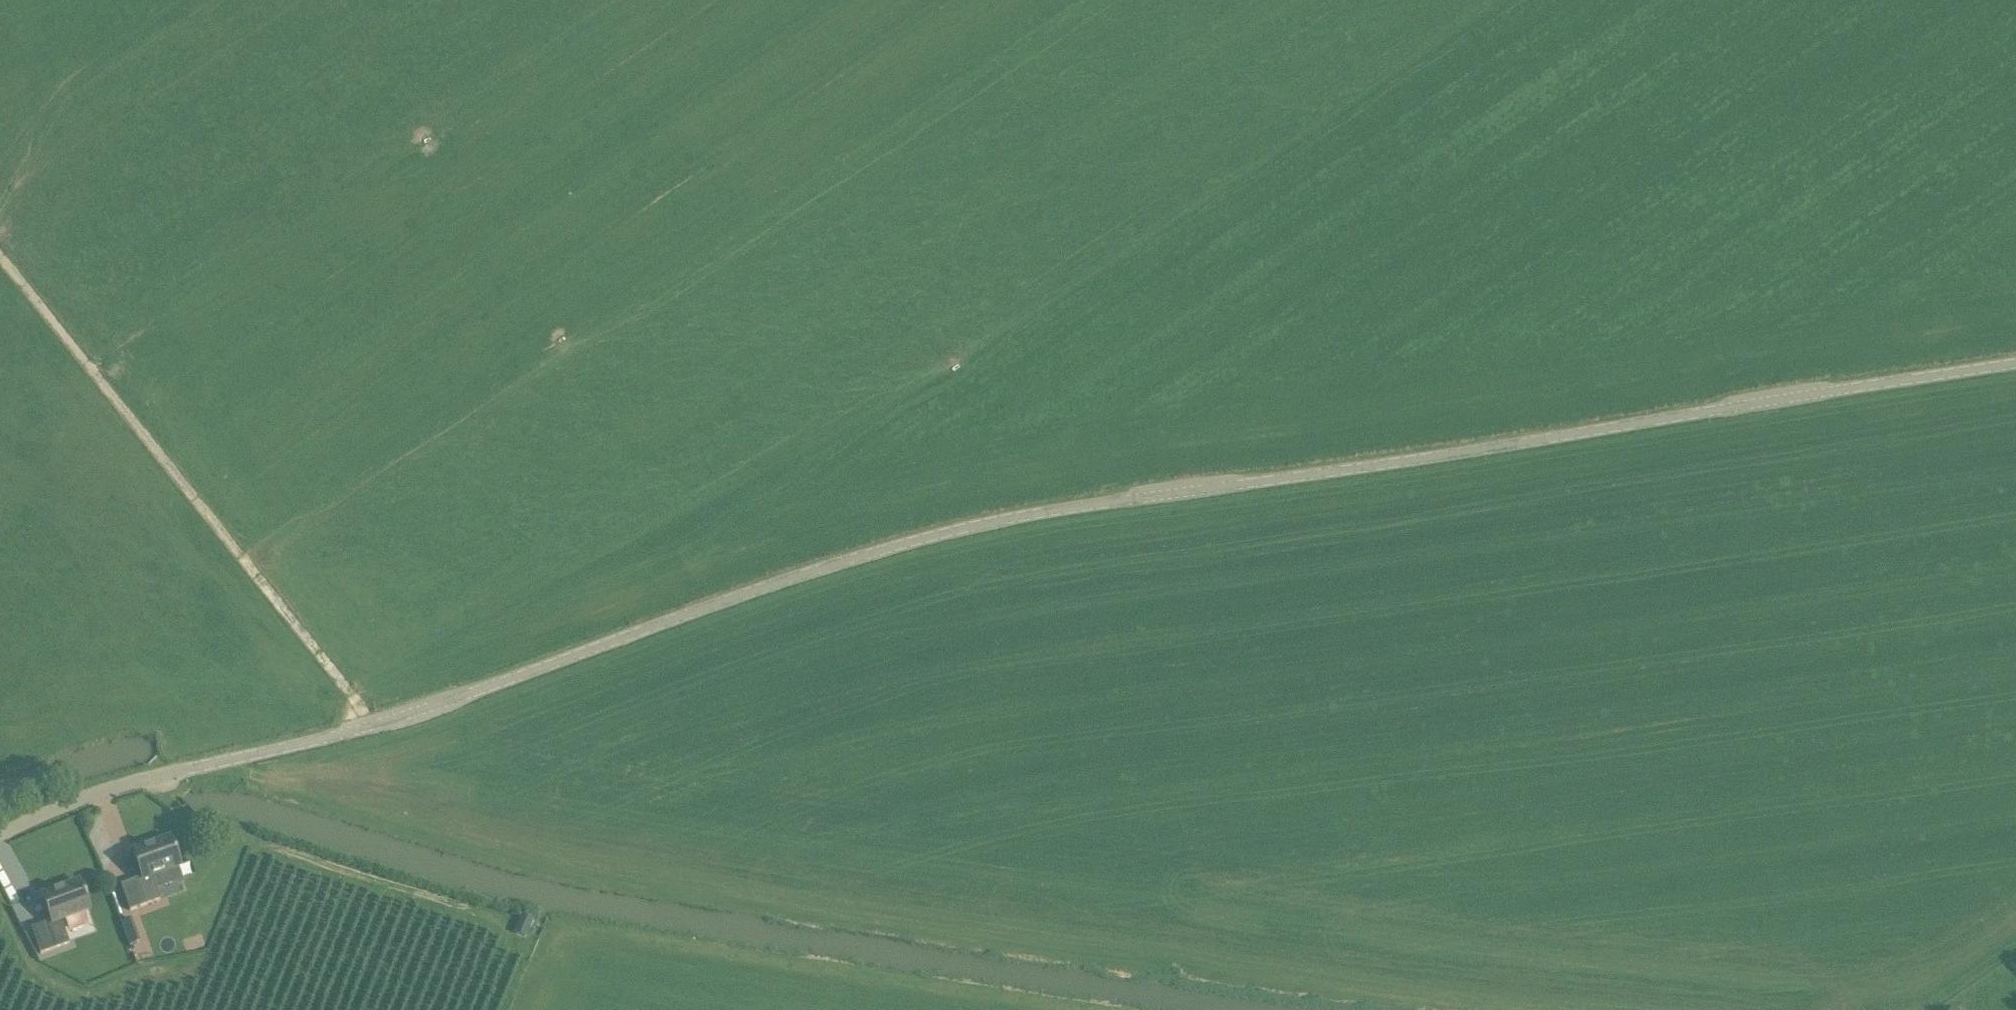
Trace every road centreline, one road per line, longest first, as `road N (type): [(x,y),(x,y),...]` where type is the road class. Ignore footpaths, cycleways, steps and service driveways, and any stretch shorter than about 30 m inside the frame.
road 1 (unclassified): [(2015,361),(965,526),(421,711),(90,793),(0,833)]

